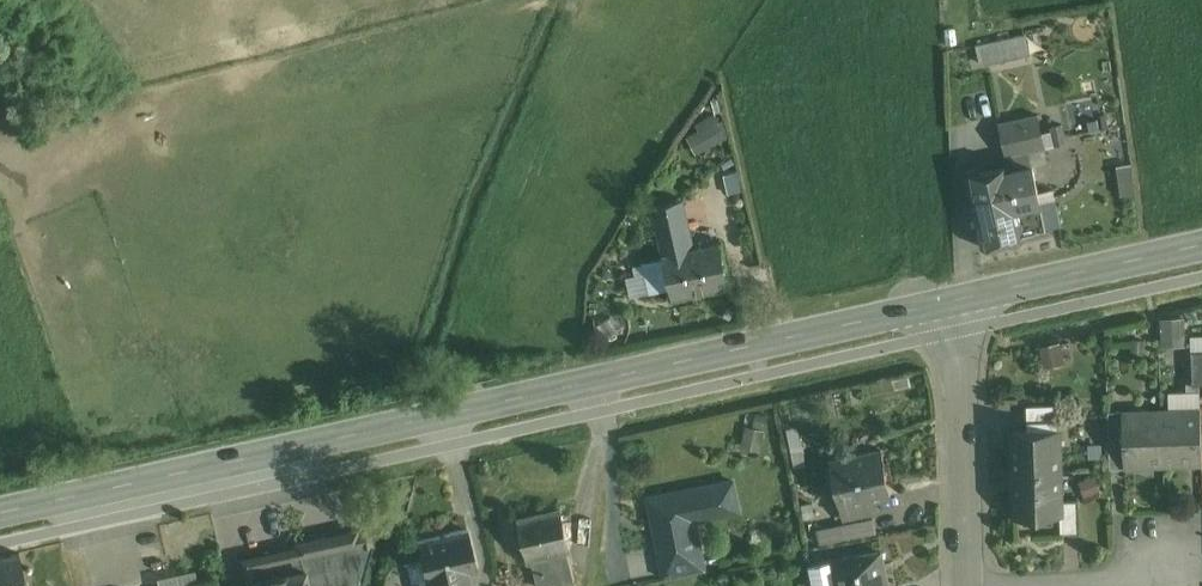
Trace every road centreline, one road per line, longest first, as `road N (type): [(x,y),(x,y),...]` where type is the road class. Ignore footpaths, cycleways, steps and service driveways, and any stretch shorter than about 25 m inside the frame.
road 1 (secondary): [(0,513),(956,301)]
road 2 (residential): [(956,301),(969,585)]
road 3 (secondary): [(956,301),(1201,246)]

